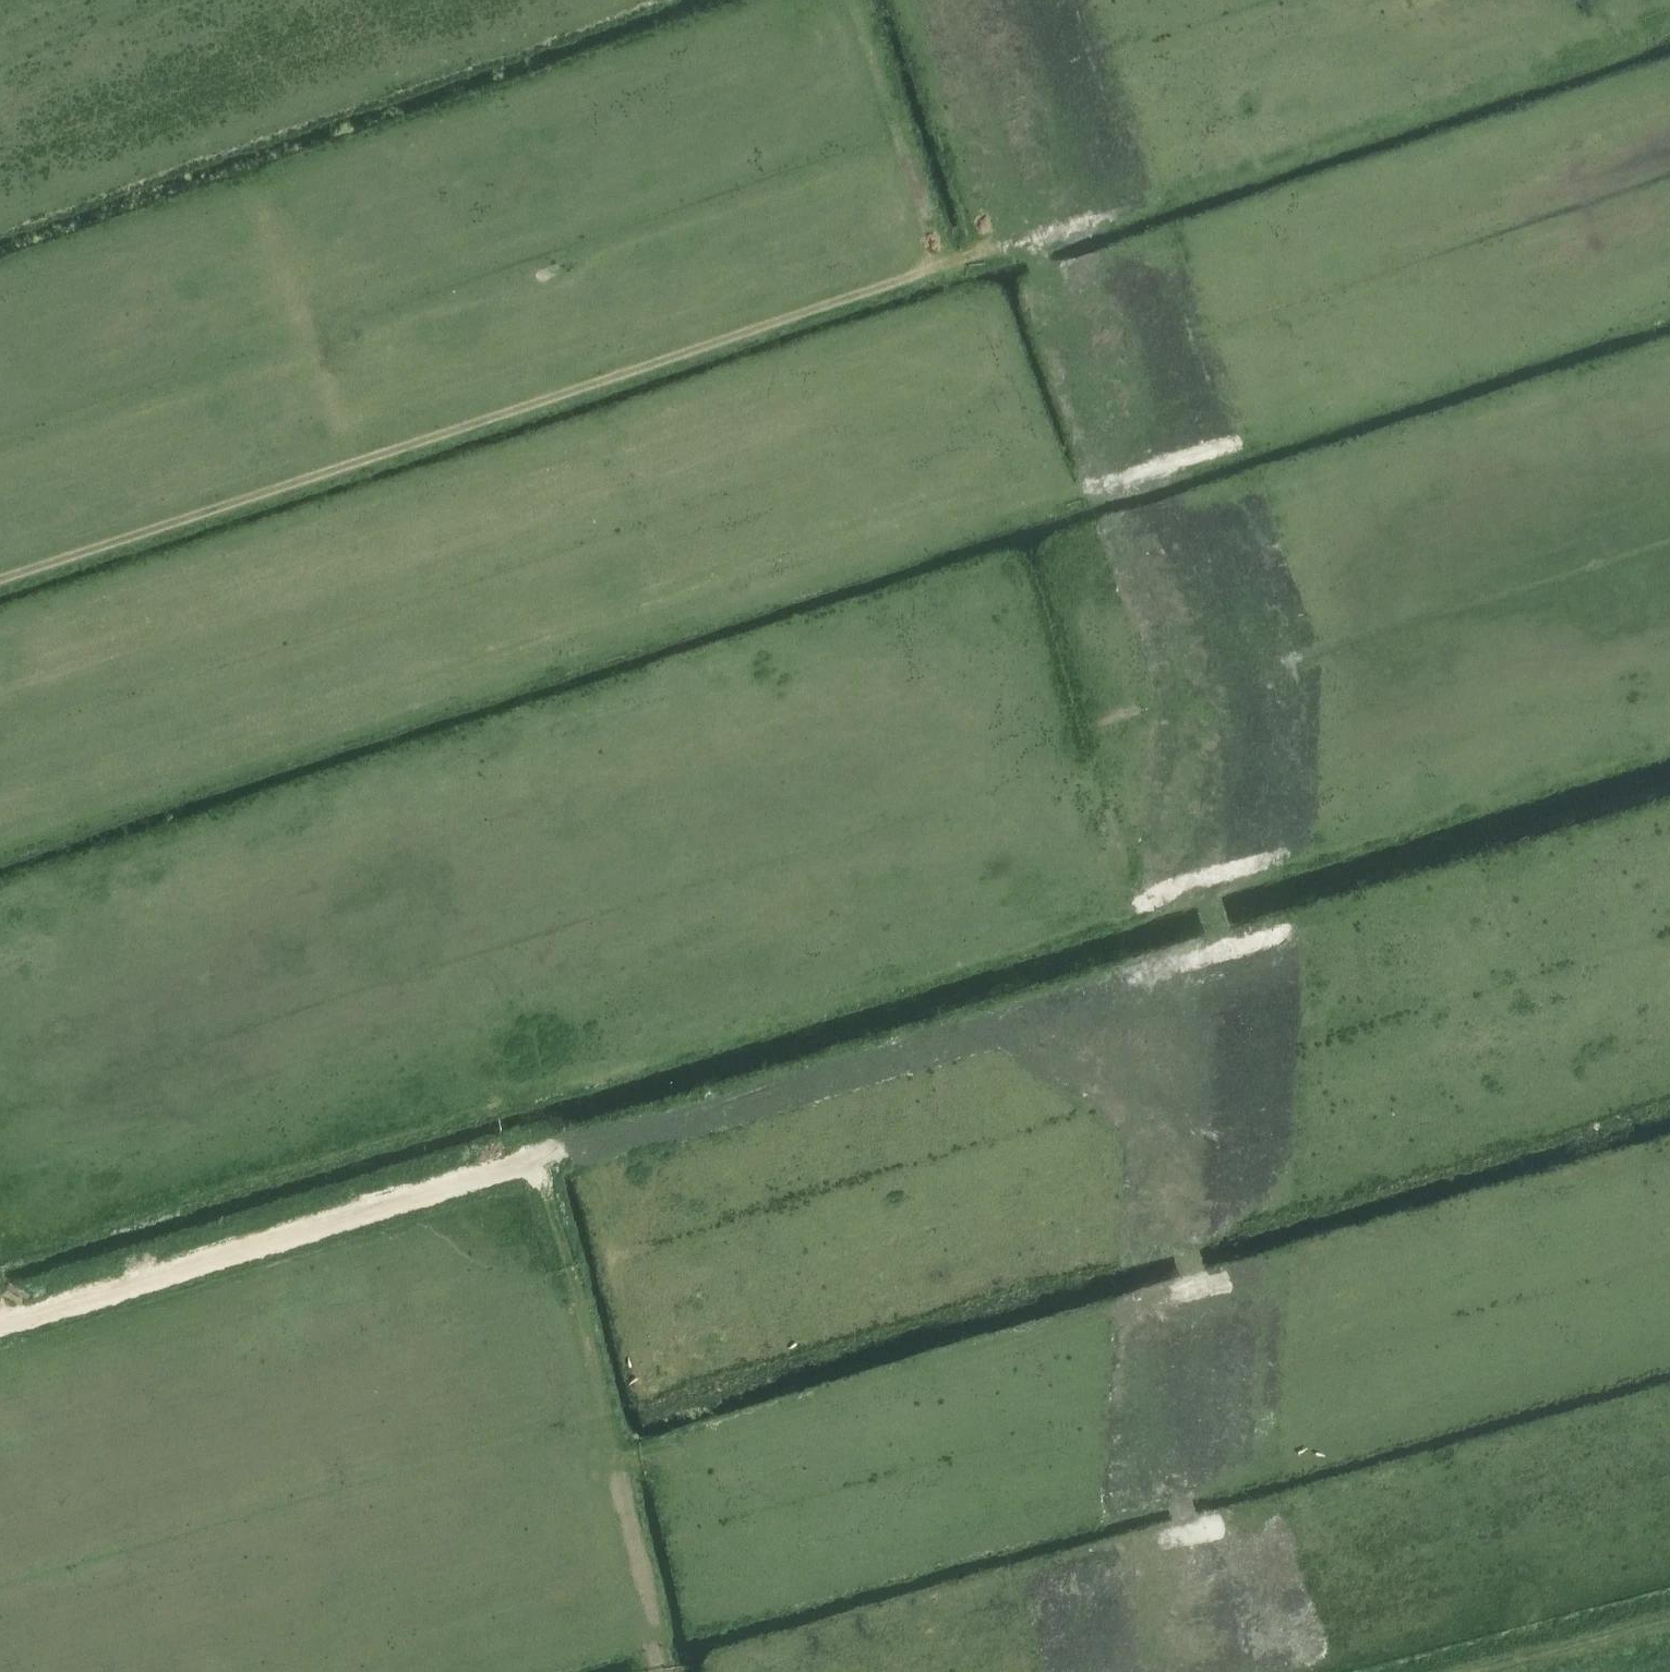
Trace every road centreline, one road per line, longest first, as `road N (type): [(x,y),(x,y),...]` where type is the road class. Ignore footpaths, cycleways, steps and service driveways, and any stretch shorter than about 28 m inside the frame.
road 1 (track): [(940,266),(0,579)]
road 2 (track): [(1477,1671),(1669,1621)]

